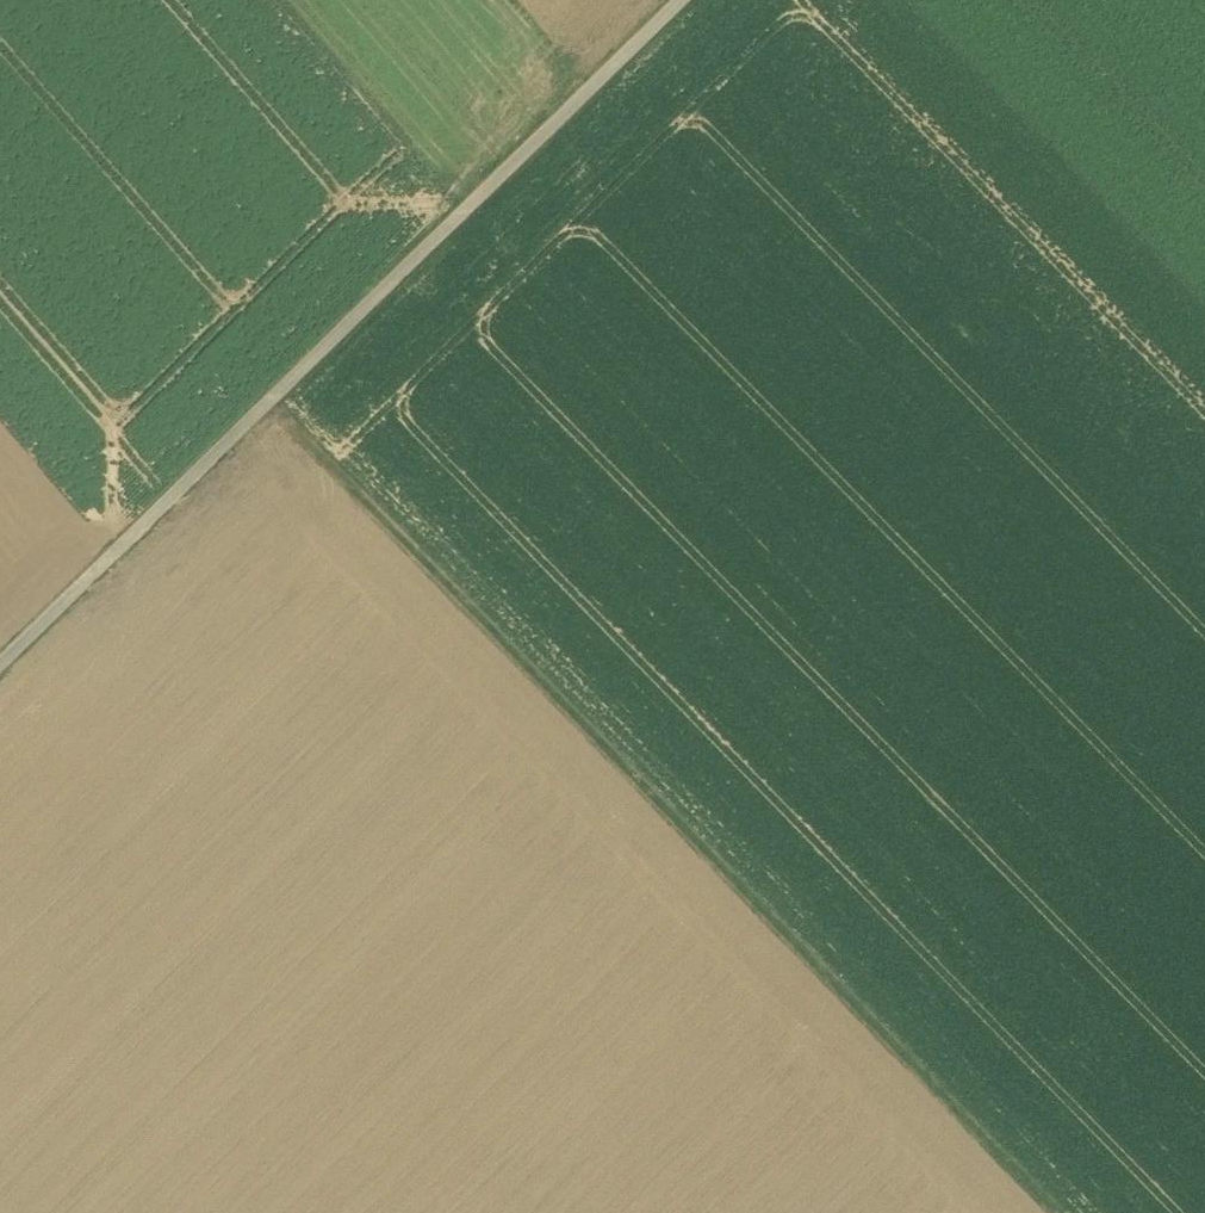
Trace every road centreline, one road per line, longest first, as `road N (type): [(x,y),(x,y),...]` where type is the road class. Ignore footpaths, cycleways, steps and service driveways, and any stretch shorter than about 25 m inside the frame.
road 1 (track): [(1059,1212),(267,404)]
road 2 (track): [(679,0),(0,665)]

